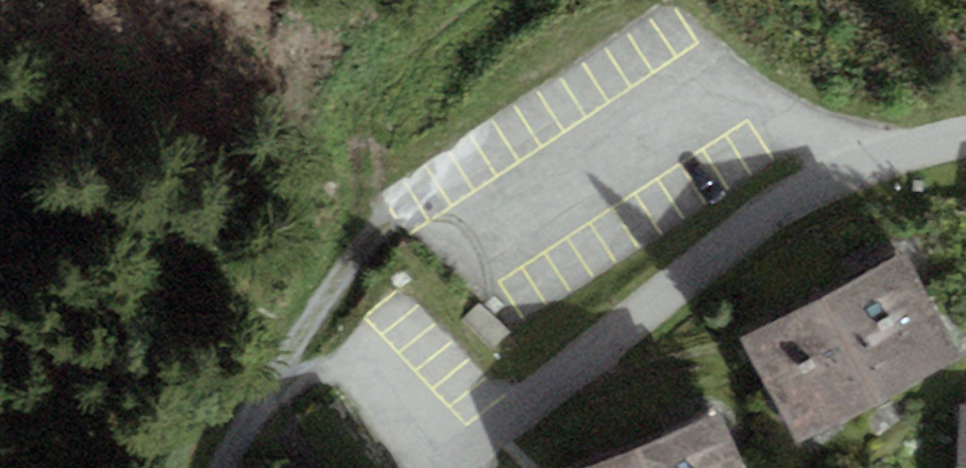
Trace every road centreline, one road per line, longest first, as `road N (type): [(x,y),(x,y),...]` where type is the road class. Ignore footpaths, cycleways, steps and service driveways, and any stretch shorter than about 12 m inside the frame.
road 1 (residential): [(948,135),(838,173),(667,320),(467,462),(441,465),(426,454),(378,364),(291,400)]
road 2 (residential): [(948,135),(772,137)]

